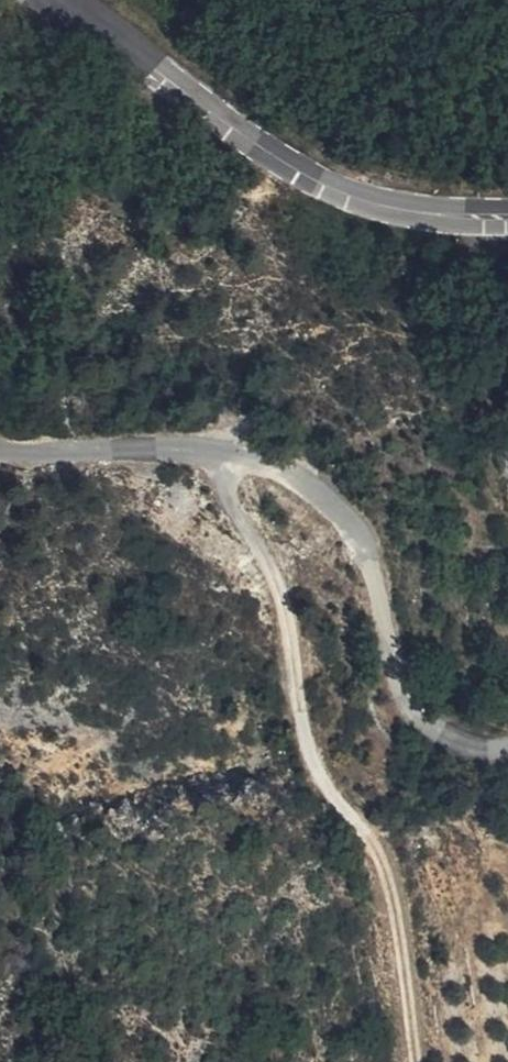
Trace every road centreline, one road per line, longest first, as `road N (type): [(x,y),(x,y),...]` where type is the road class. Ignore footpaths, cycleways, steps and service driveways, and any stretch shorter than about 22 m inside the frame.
road 1 (track): [(507,744),(481,751),(436,740),(395,689),(370,568),(353,528),(286,476),(131,453),(0,450)]
road 2 (track): [(222,462),(223,490),(281,599),(291,694),(331,790),(372,845),(395,895),(416,1061)]
road 3 (secondary): [(507,218),(375,204),(319,181),(267,155),(59,0)]

